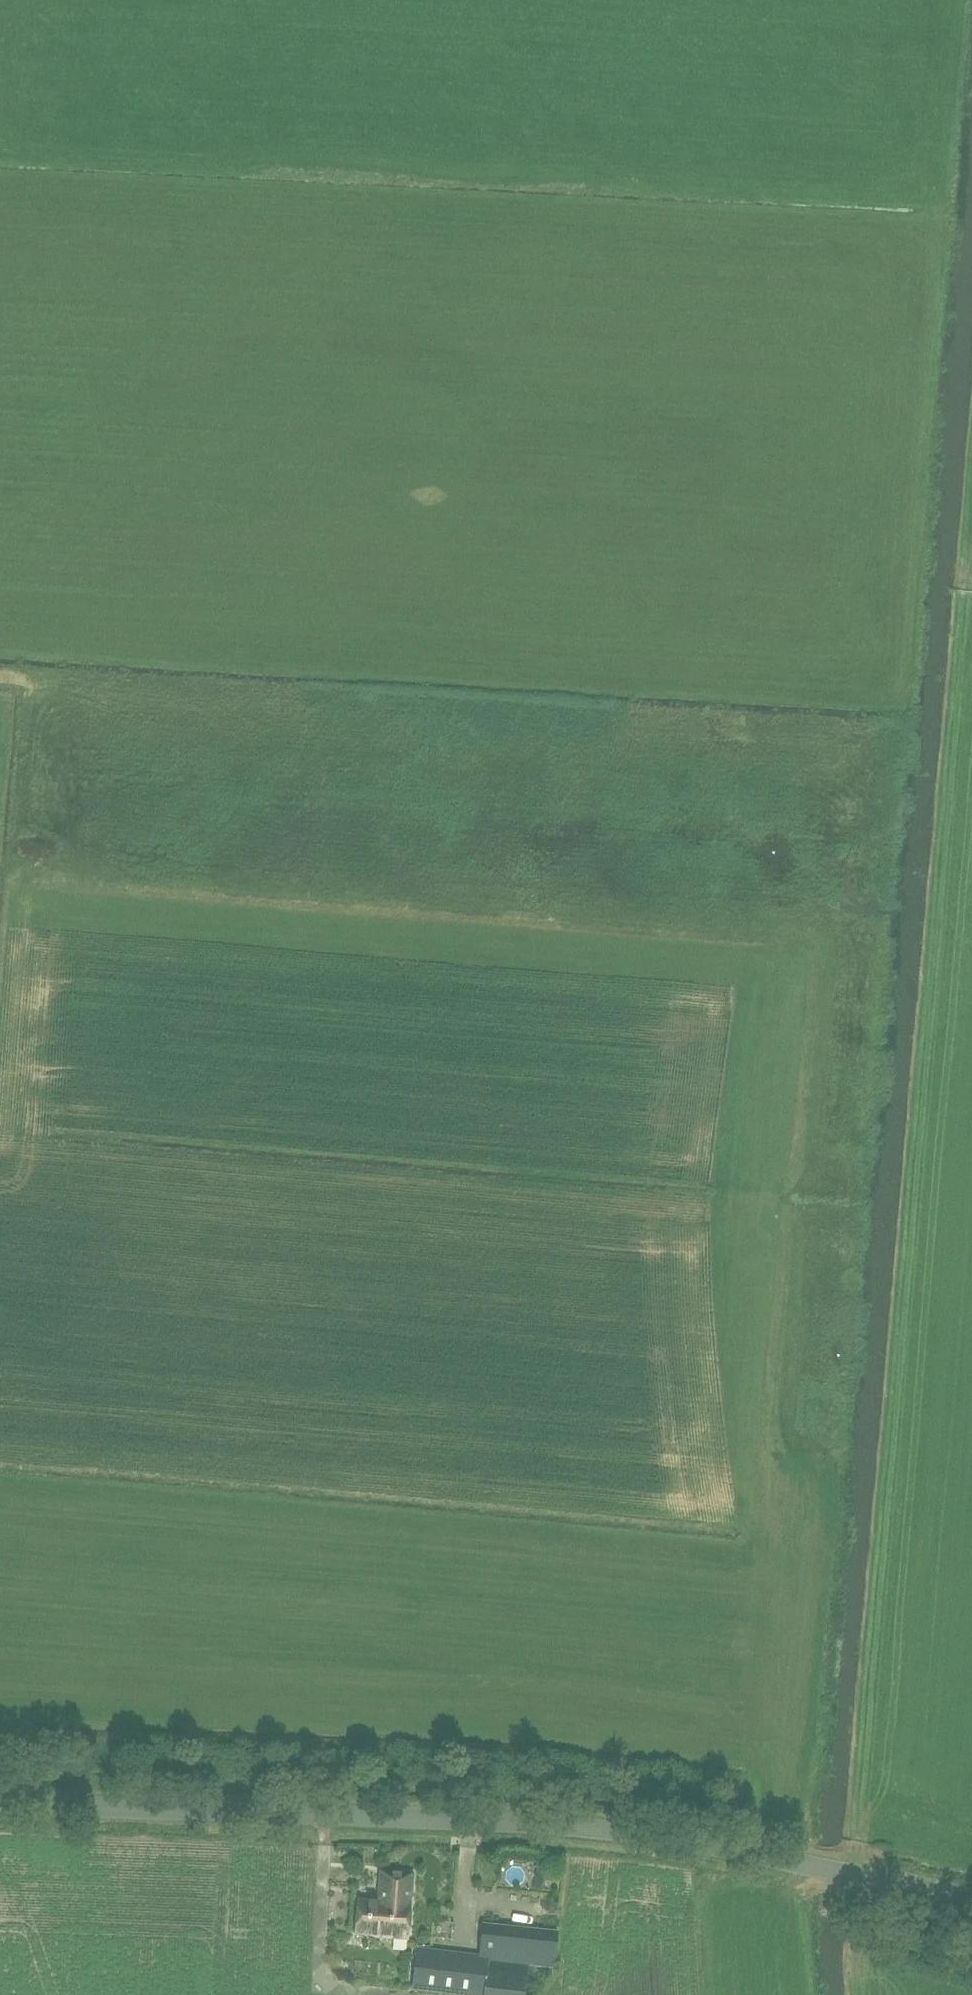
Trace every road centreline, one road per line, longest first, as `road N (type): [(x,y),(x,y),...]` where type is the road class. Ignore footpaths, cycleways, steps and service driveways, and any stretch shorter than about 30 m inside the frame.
road 1 (unclassified): [(971,1901),(639,1831),(0,1805)]

